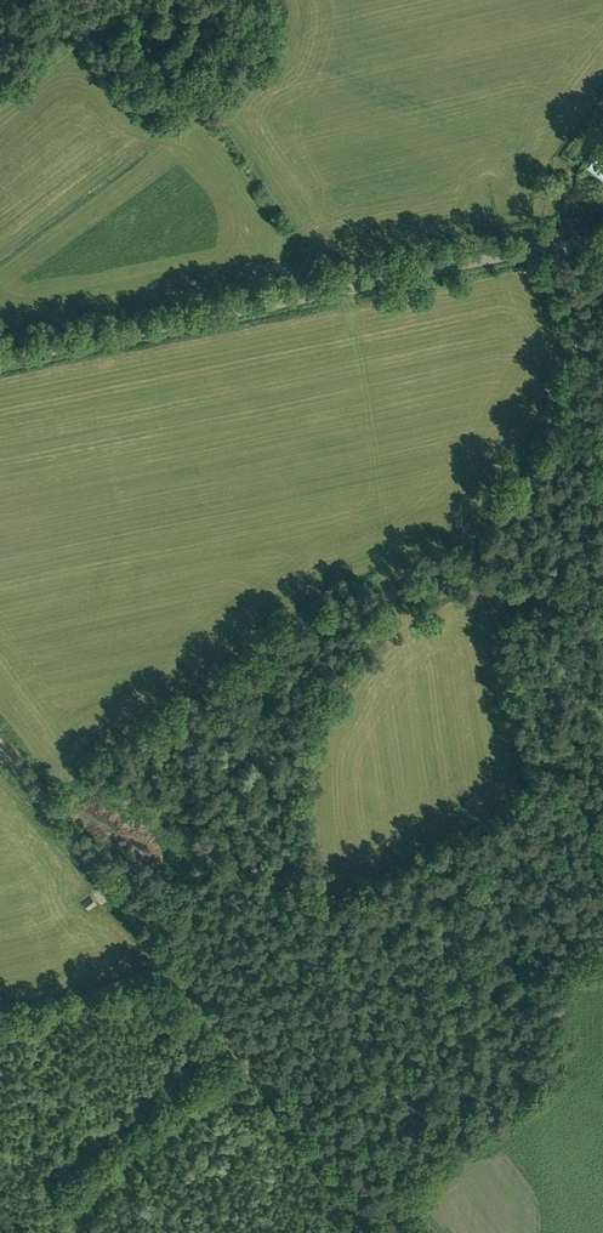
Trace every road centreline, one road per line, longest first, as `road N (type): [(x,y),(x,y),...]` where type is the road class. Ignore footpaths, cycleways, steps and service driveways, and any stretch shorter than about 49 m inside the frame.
road 1 (track): [(376,1232),(0,743)]
road 2 (unclassified): [(0,361),(602,241)]

